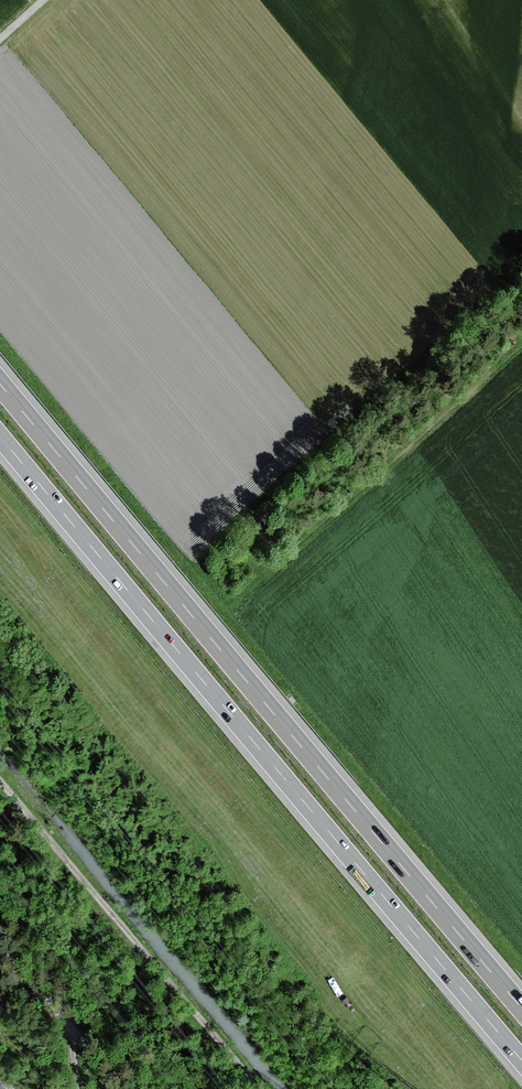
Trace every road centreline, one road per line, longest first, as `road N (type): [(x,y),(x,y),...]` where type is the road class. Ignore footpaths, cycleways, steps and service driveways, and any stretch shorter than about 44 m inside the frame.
road 1 (motorway): [(521,1007),(0,383)]
road 2 (motorway): [(0,438),(521,1061)]
road 3 (track): [(0,781),(260,1088)]
road 4 (track): [(121,1088),(0,941)]

